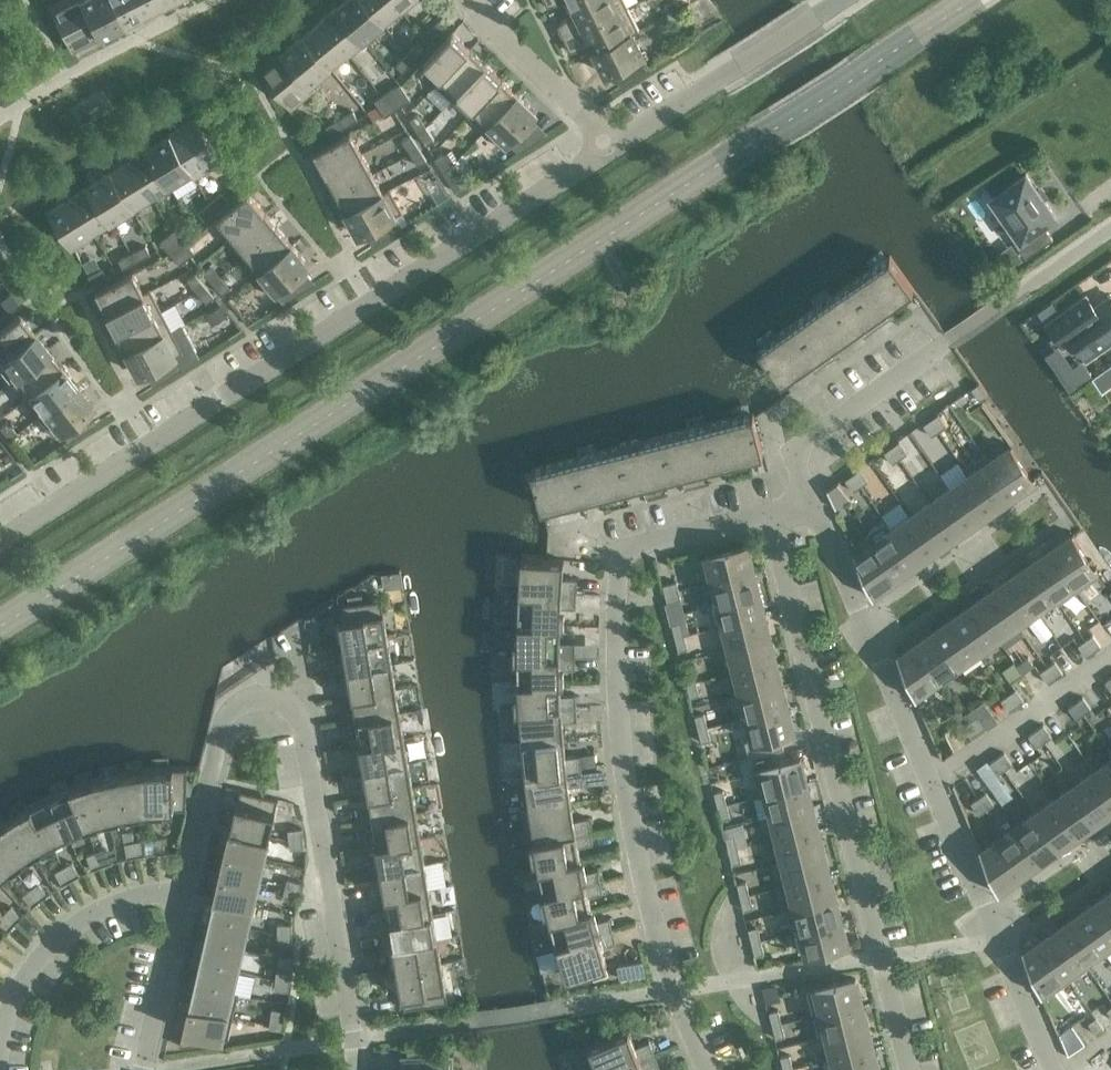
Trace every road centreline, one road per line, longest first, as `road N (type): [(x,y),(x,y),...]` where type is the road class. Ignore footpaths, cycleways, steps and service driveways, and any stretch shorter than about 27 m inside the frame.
road 1 (residential): [(0,543),(606,154)]
road 2 (residential): [(770,514),(626,552),(619,569),(619,696),(641,872),(675,991),(713,1069)]
road 3 (residential): [(357,1069),(304,720),(288,707),(263,699),(238,708),(184,900)]
road 4 (residential): [(813,503),(1055,1069)]
road 5 (residential): [(907,1069),(770,514)]
road 6 (residential): [(606,154),(847,0)]
road 7 (residential): [(0,1048),(20,988),(60,942),(93,918),(149,896),(184,900)]
road 8 (residential): [(950,341),(802,447),(799,469),(813,503)]
road 9 (residential): [(606,154),(473,0)]
road 10 (residential): [(184,900),(146,1069)]

